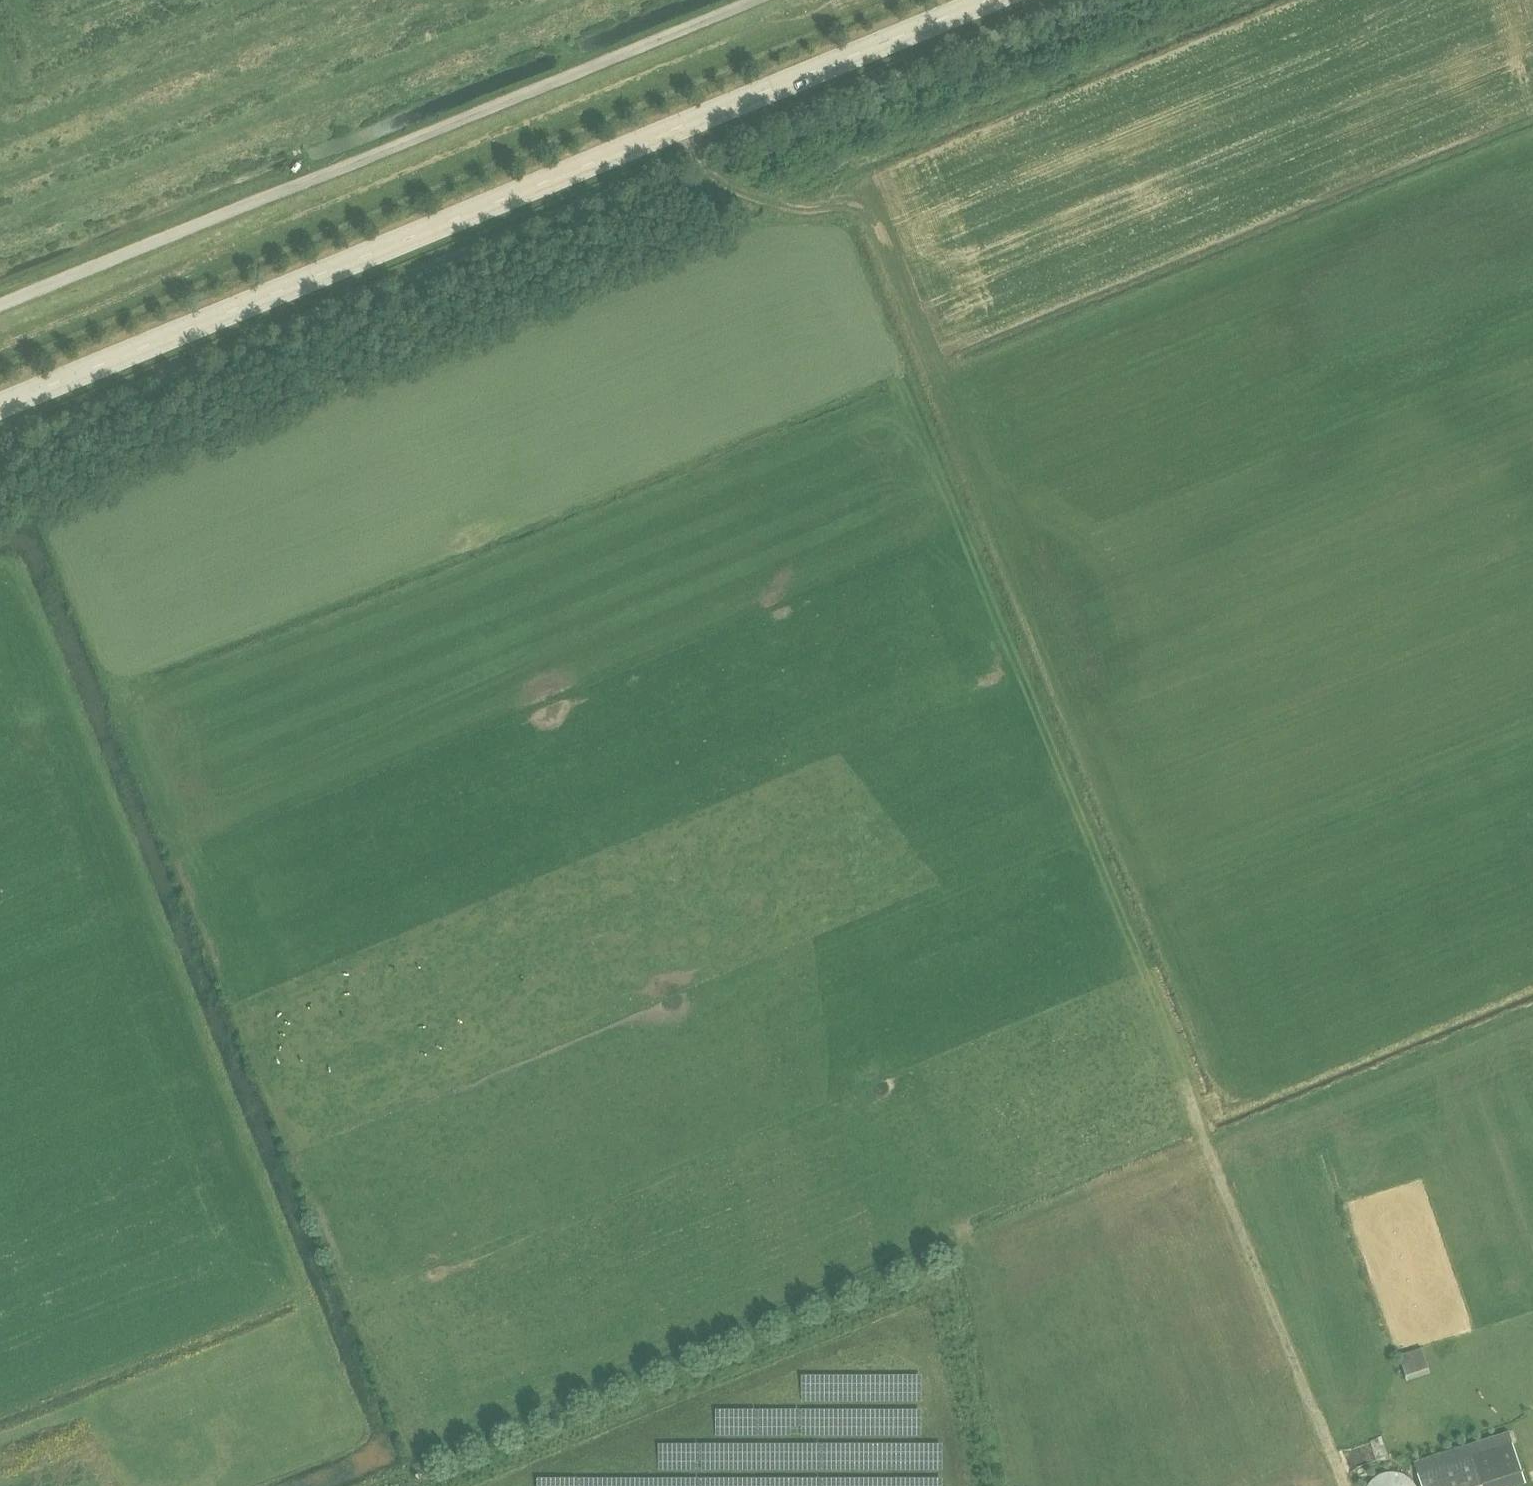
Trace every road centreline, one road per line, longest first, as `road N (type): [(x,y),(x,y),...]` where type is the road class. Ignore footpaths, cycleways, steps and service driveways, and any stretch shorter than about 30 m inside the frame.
road 1 (secondary): [(0,405),(995,0)]
road 2 (track): [(0,306),(751,0)]

